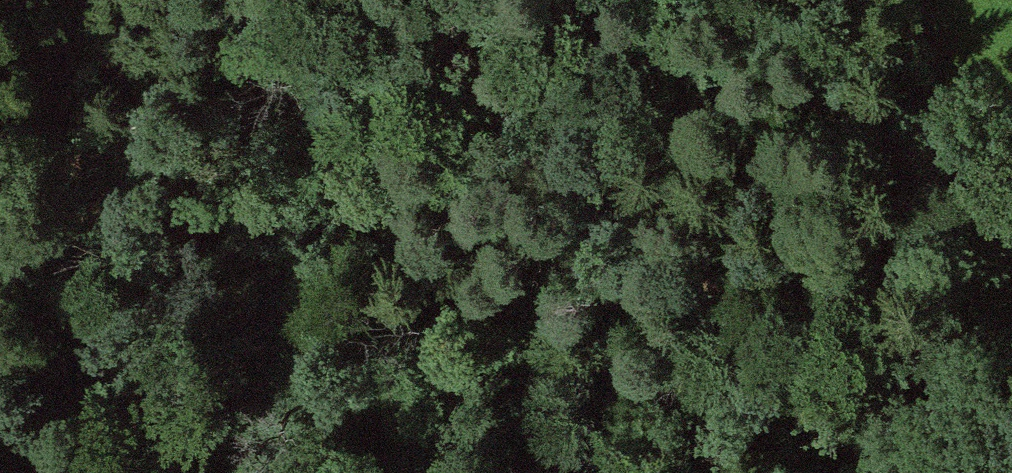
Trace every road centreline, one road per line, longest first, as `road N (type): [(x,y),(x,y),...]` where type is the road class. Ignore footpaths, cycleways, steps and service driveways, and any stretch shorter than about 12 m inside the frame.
road 1 (track): [(305,0),(442,268),(714,472)]
road 2 (track): [(103,472),(90,378),(91,0)]
road 3 (track): [(1011,387),(986,293),(909,135),(921,0)]

